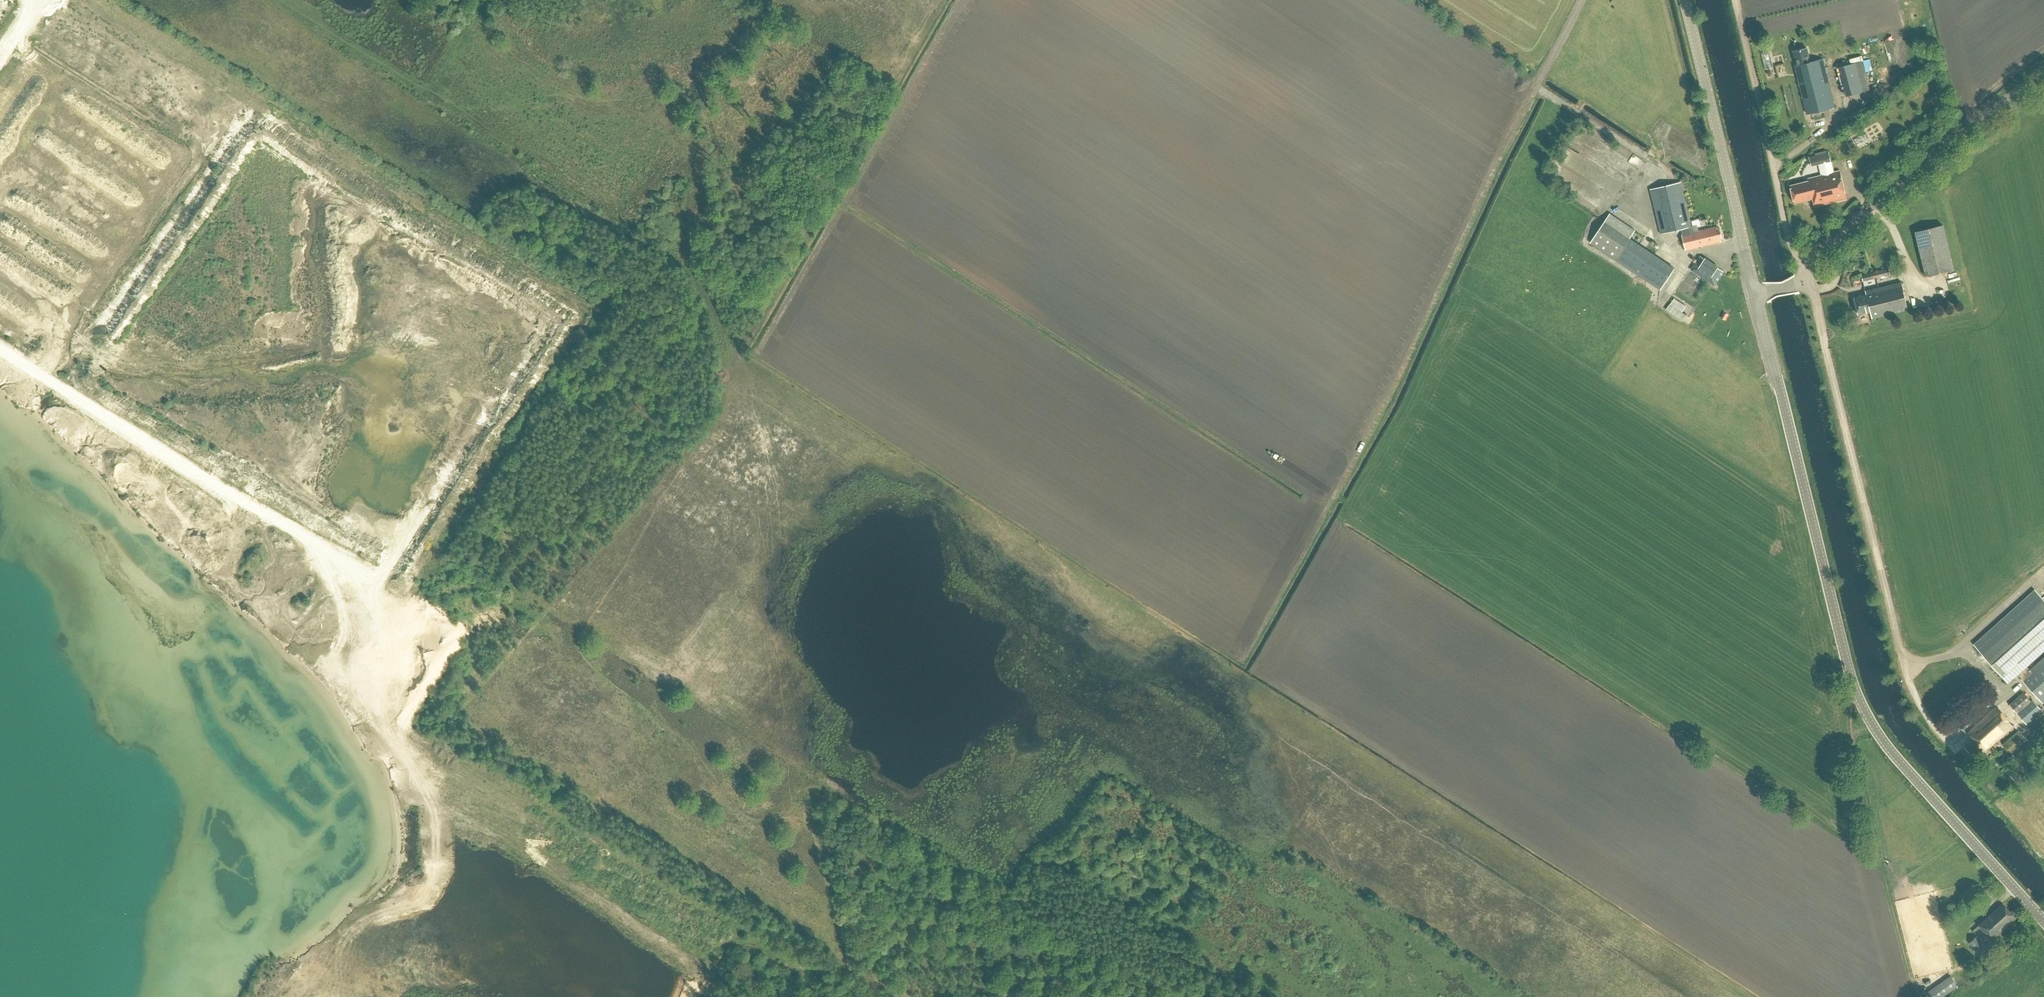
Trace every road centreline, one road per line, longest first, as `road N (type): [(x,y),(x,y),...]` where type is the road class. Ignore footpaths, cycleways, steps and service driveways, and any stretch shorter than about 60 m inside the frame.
road 1 (tertiary): [(2043,921),(1895,756),(1855,691),(1754,294)]
road 2 (unclassified): [(2005,696),(1947,739),(1911,687),(1808,281)]
road 3 (unclassified): [(2043,67),(1803,266)]
road 4 (tertiary): [(1754,294),(1684,0)]
road 5 (track): [(1803,266),(1735,0)]

